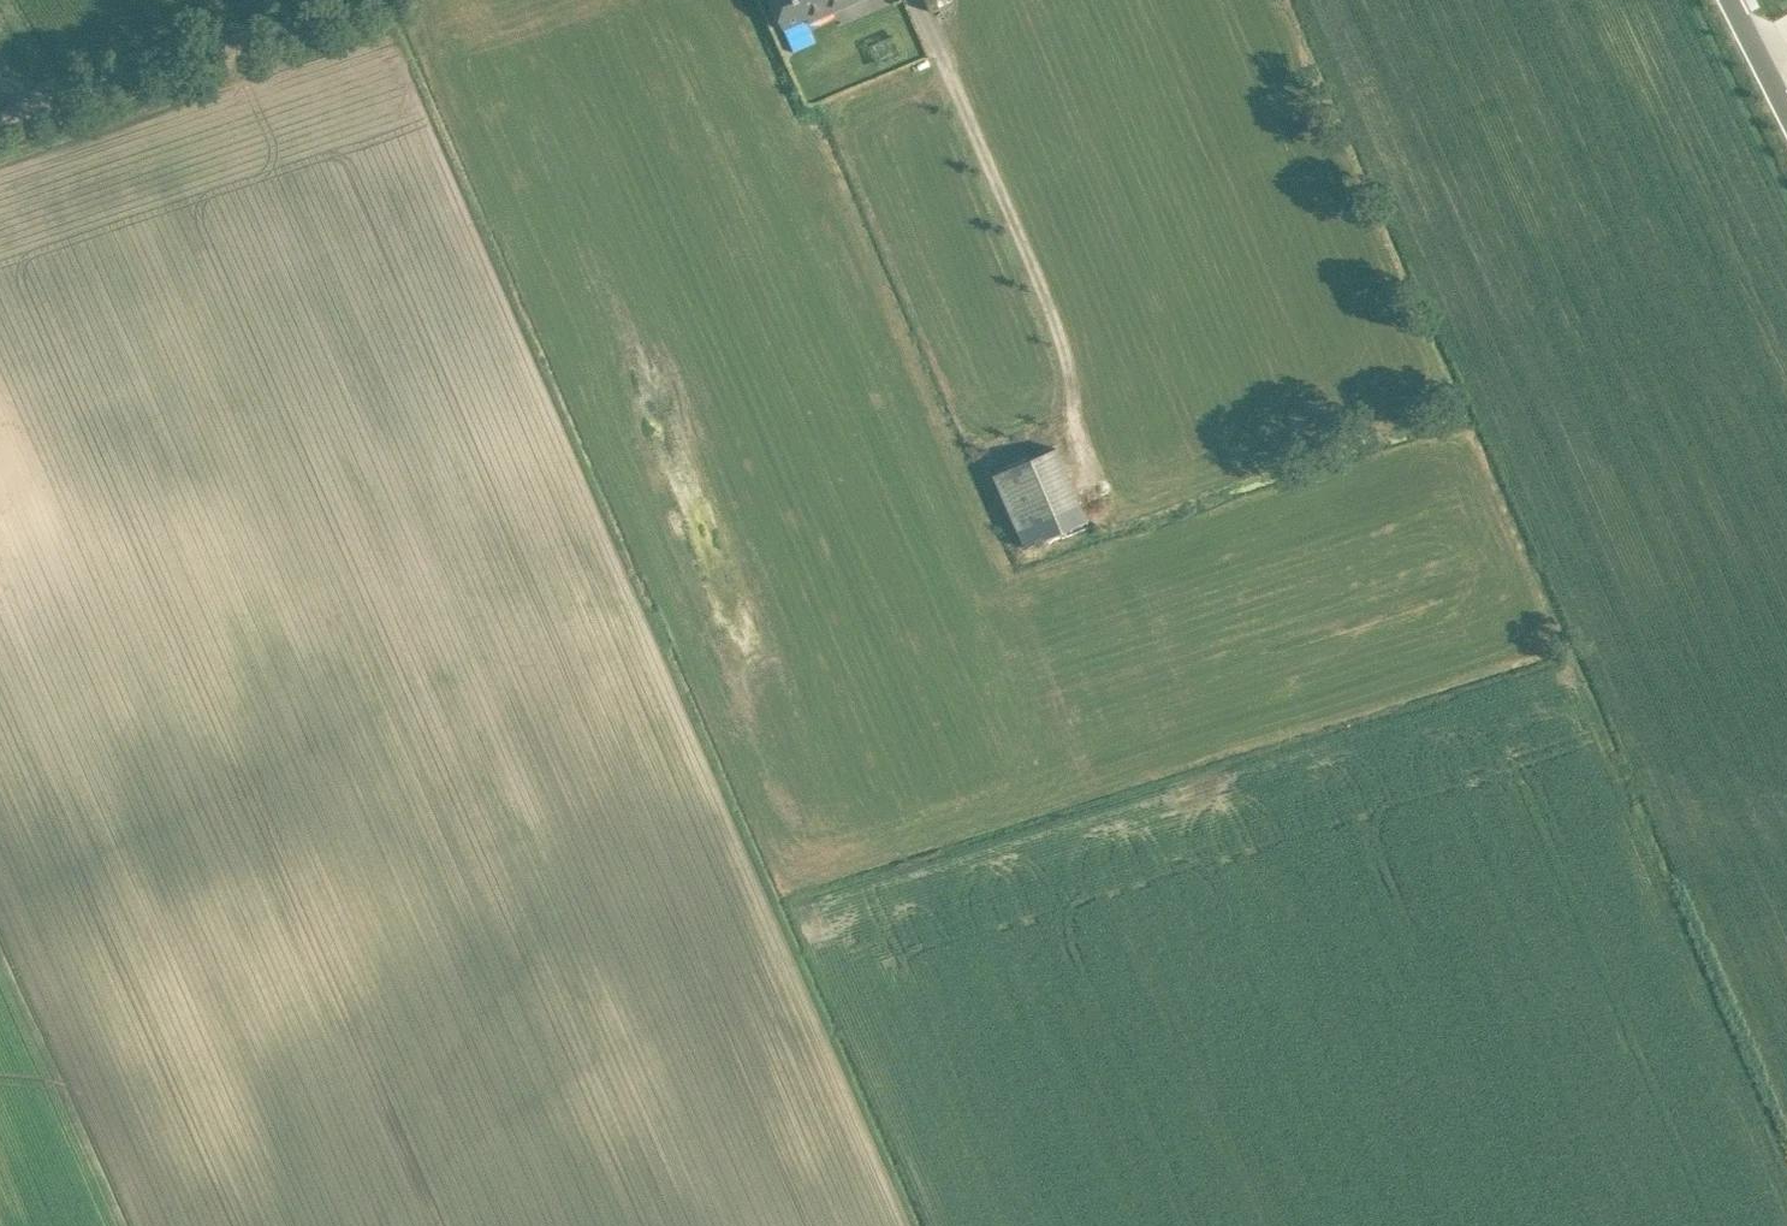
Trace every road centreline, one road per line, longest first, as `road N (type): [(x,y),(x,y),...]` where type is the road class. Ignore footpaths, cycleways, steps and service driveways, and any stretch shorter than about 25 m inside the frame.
road 1 (unclassified): [(0,120),(361,0)]
road 2 (unclassified): [(1786,130),(1722,0)]

